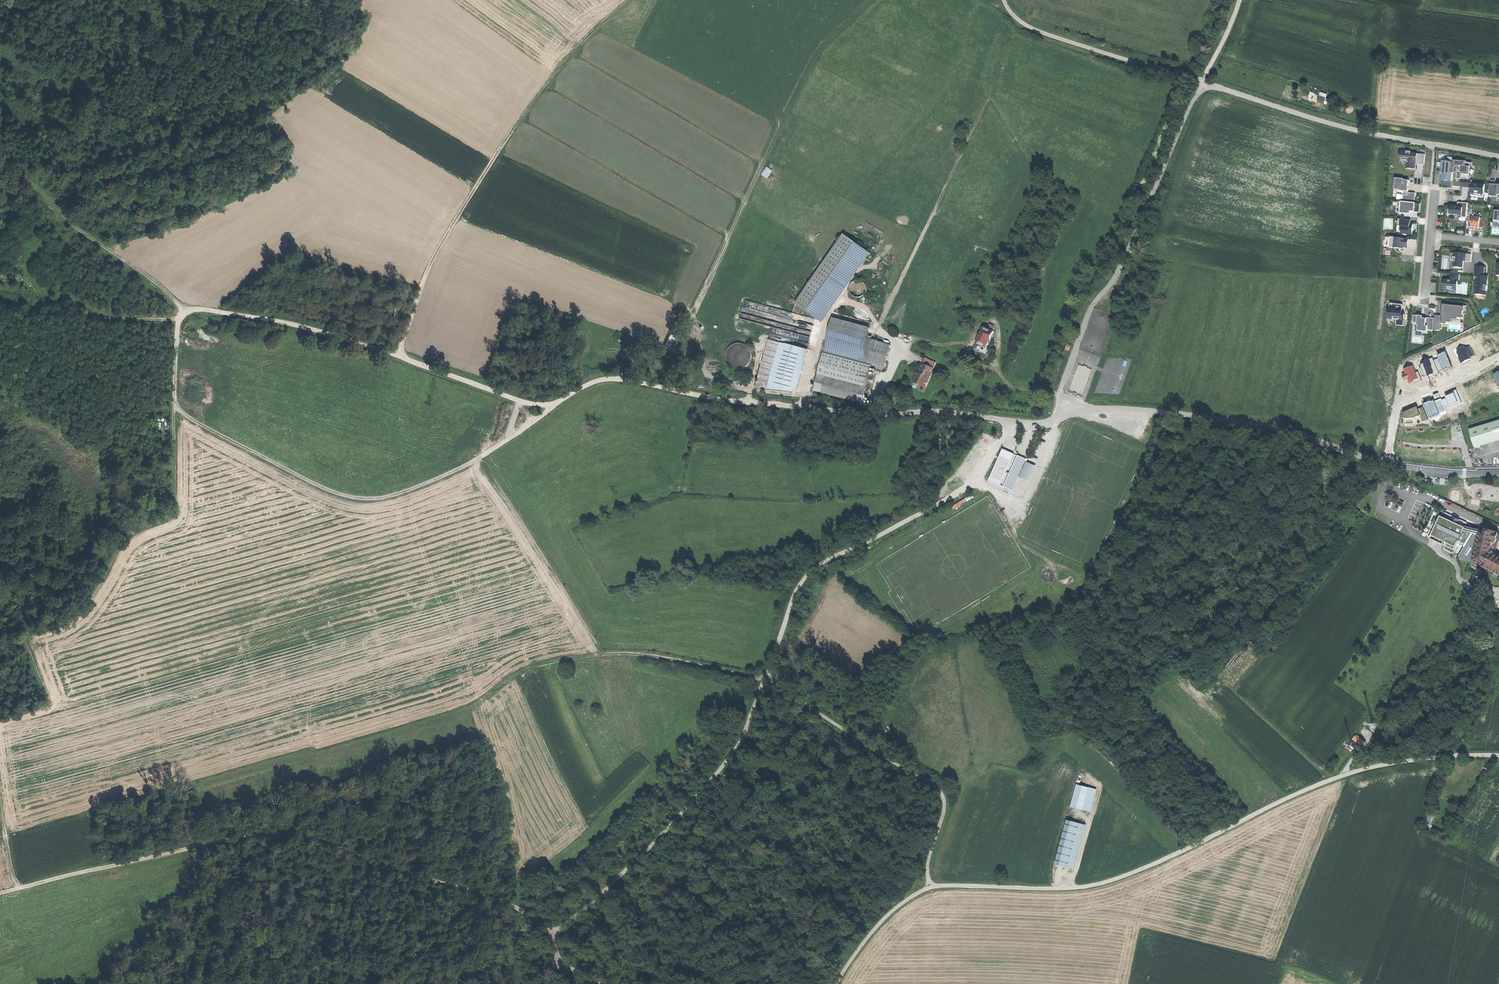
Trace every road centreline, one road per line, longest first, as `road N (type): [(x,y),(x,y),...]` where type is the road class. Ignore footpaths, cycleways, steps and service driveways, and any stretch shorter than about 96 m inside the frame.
road 1 (track): [(565,963),(555,943),(561,929),(666,832),(751,727),(796,592),(814,568),(984,478),(1012,422),(938,409),(742,401),(613,378),(554,406)]
road 2 (track): [(1498,756),(1441,755),(1350,772),(1096,884),(931,887),(868,936),(836,983)]
road 3 (track): [(446,721),(523,671),(590,656),(643,654),(765,680),(942,789),(945,803),(926,867),(931,887)]
road 4 (track): [(0,892),(265,833),(297,835),(367,865),(511,903),(555,943)]
road 5 (track): [(397,354),(435,253),(490,160),(590,35),(631,0)]
road 6 (track): [(175,408),(336,493),(369,499),(460,469),(554,406)]
road 7 (track): [(175,408),(177,502),(132,532),(94,597),(32,643),(46,704),(0,720)]
road 8 (residential): [(1388,462),(1251,420),(1168,409),(1070,408),(1045,423),(1012,422)]
road 9 (track): [(520,400),(339,336),(185,309)]
road 10 (track): [(185,309),(76,229),(0,152)]
road 11 (track): [(1203,80),(1038,31),(1004,0)]
road 12 (residential): [(1388,462),(1400,402),(1498,359)]
road 13 (track): [(179,319),(114,318),(49,297),(29,273)]

